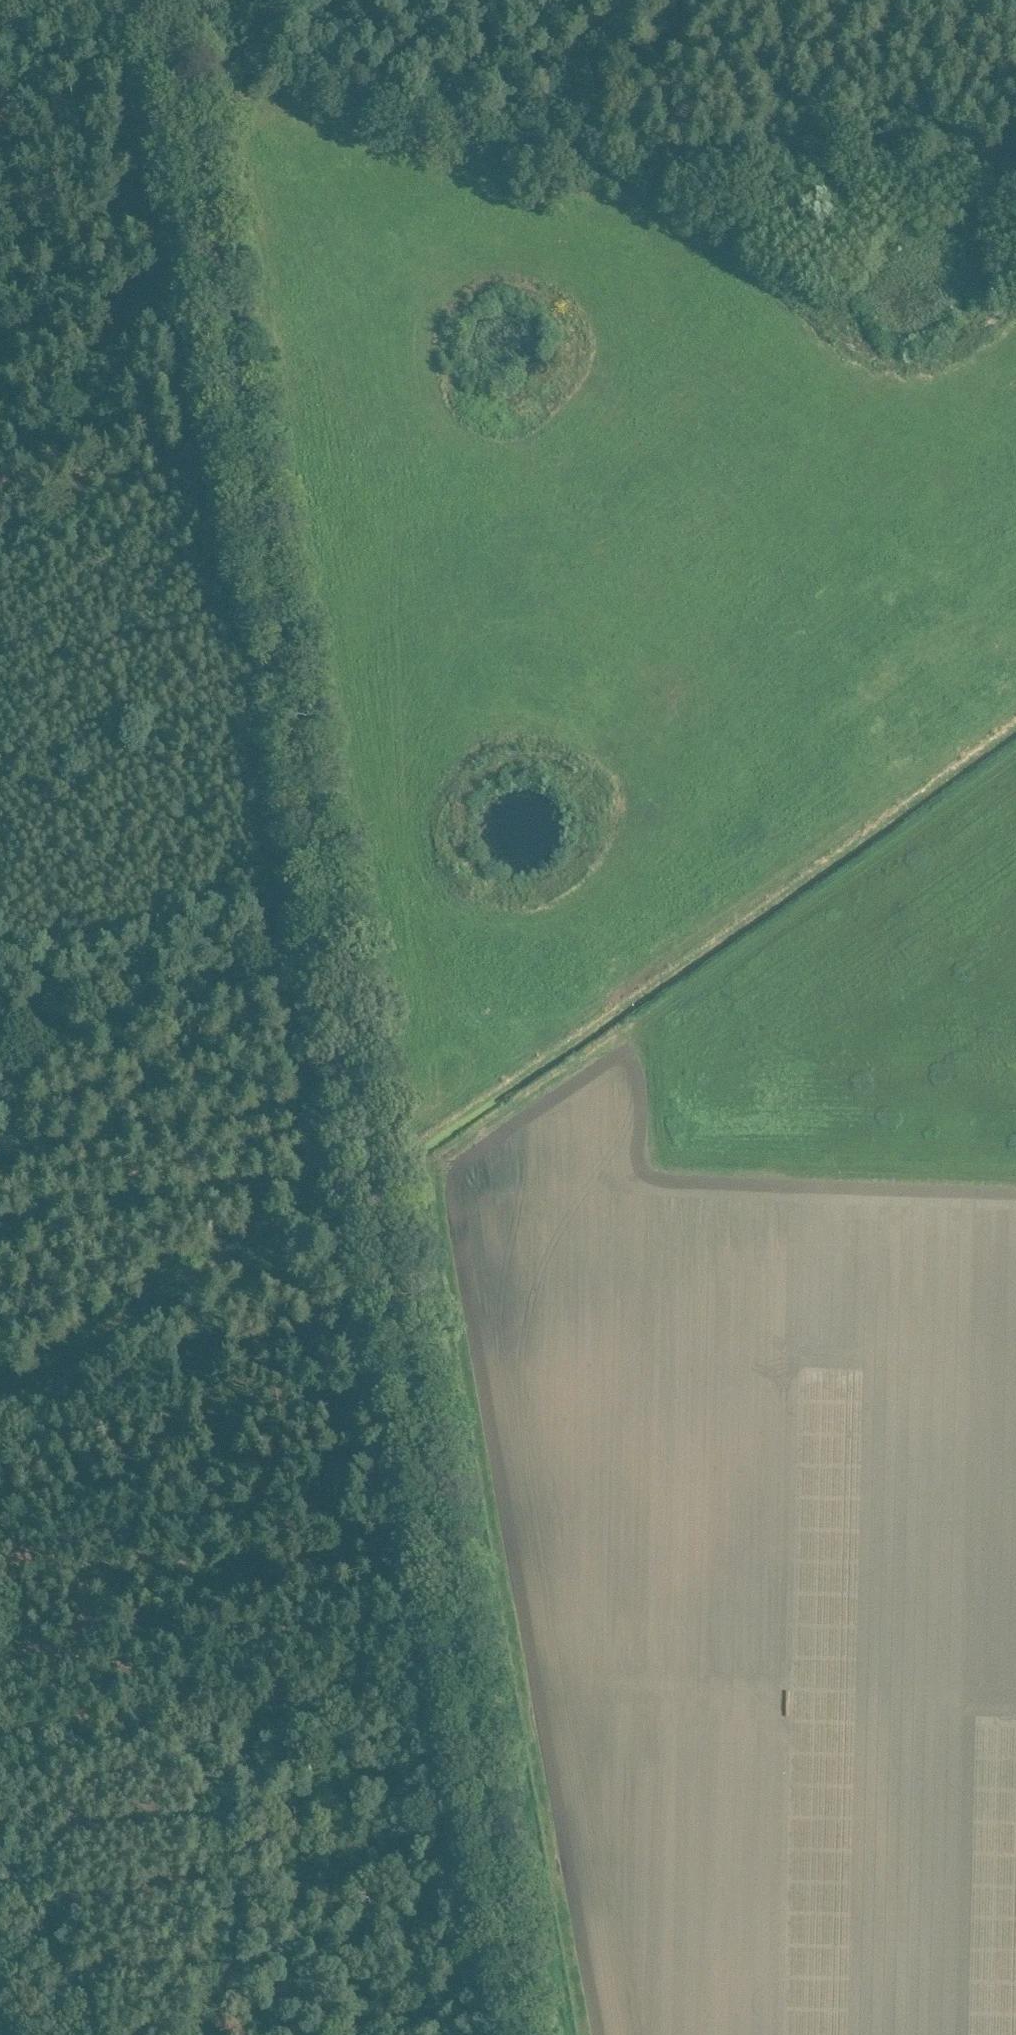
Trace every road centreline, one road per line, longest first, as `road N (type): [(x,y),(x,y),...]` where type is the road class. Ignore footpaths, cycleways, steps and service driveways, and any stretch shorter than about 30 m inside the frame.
road 1 (track): [(0,1401),(366,1162)]

